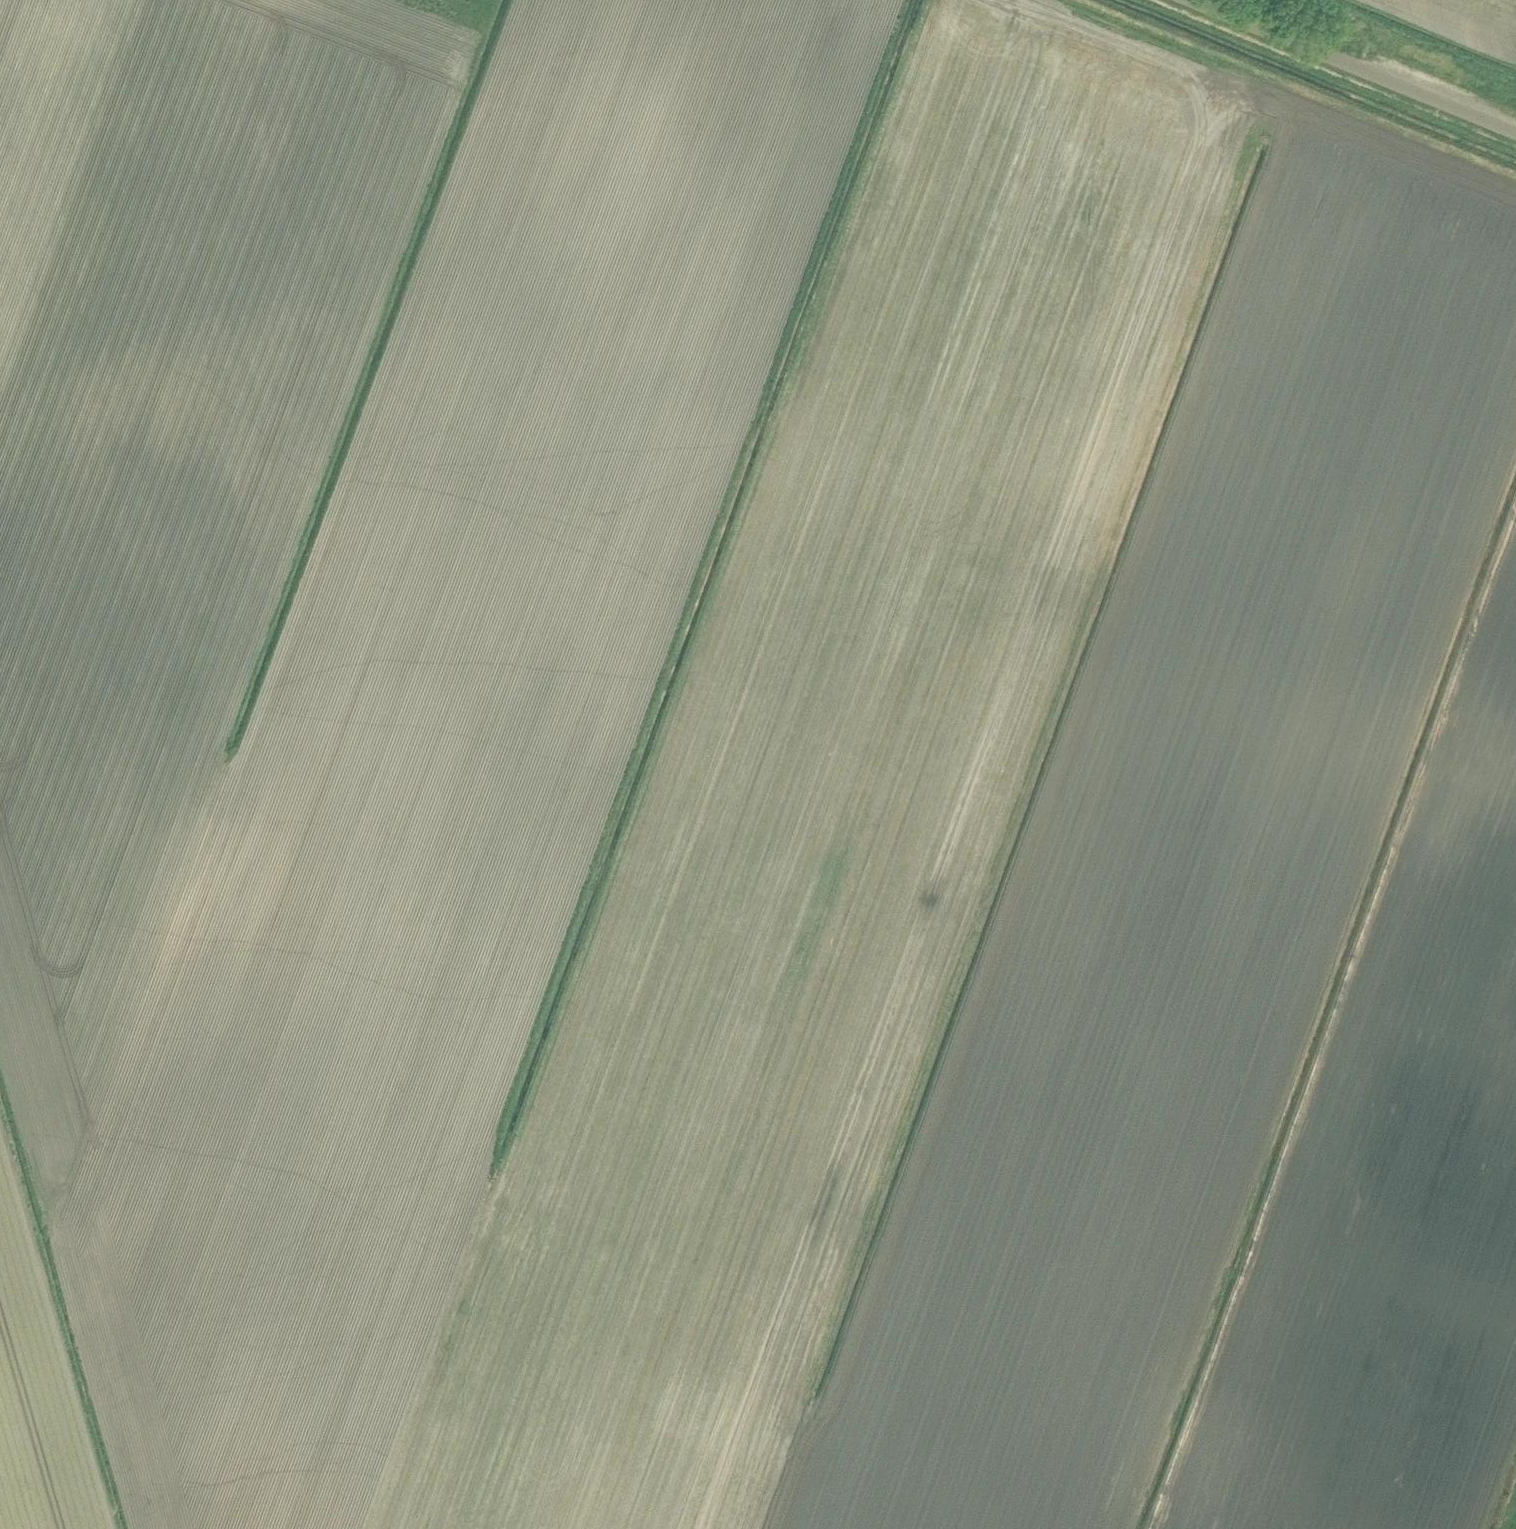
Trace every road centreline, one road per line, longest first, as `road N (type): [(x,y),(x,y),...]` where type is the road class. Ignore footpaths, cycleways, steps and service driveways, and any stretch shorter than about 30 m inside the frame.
road 1 (unclassified): [(1515,131),(1194,0)]

